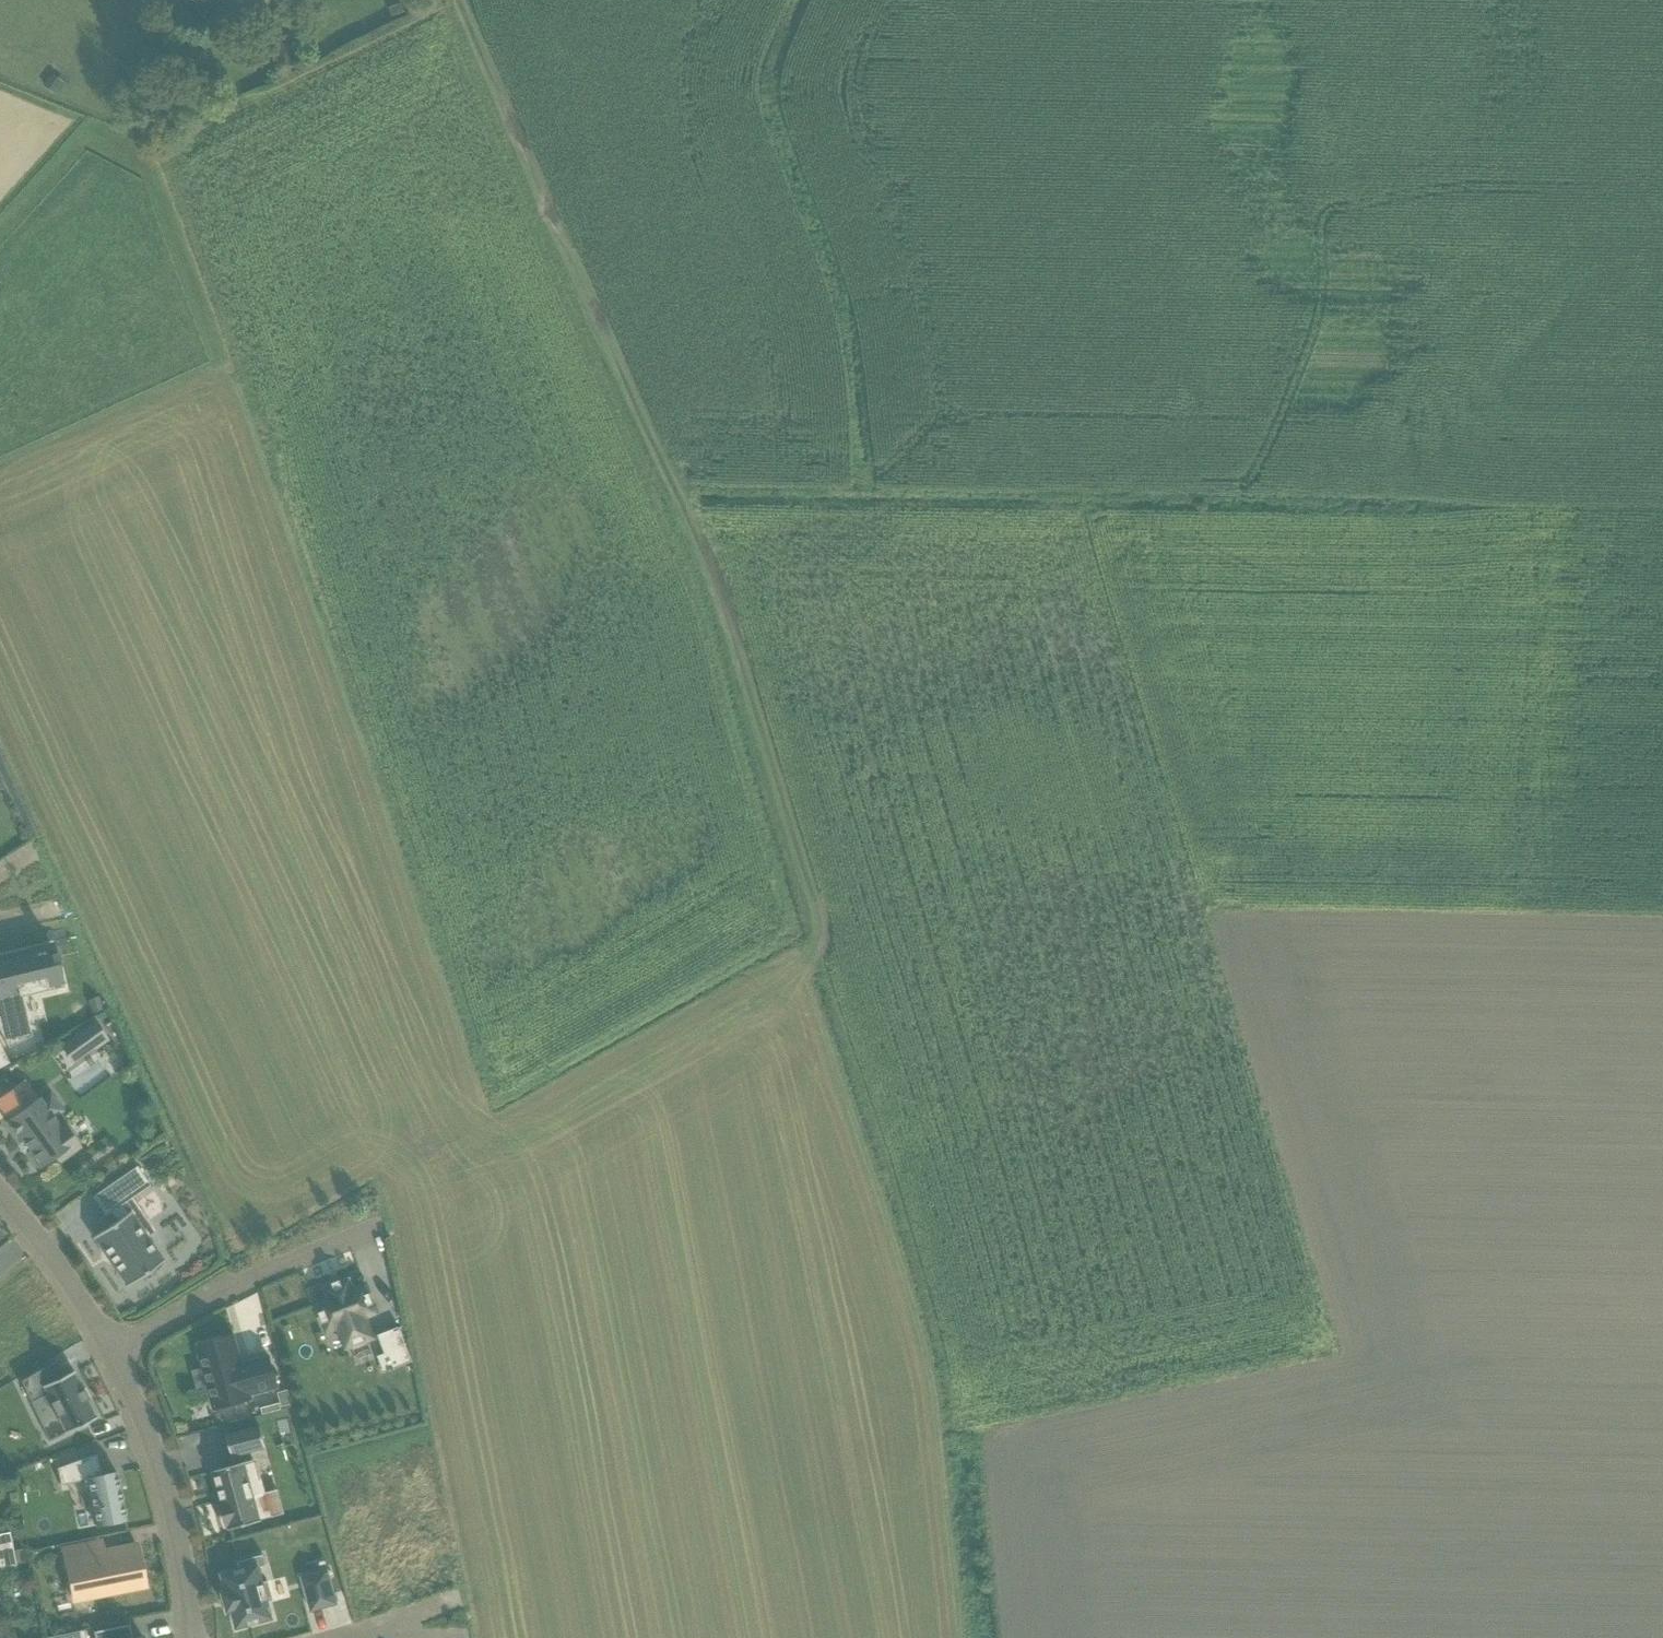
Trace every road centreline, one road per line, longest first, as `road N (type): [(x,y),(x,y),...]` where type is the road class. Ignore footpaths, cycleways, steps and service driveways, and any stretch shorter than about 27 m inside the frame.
road 1 (track): [(673,491),(457,0)]
road 2 (residential): [(108,1348),(172,1505),(192,1637)]
road 3 (residential): [(108,1348),(379,1228)]
road 4 (residential): [(0,1192),(108,1348)]

